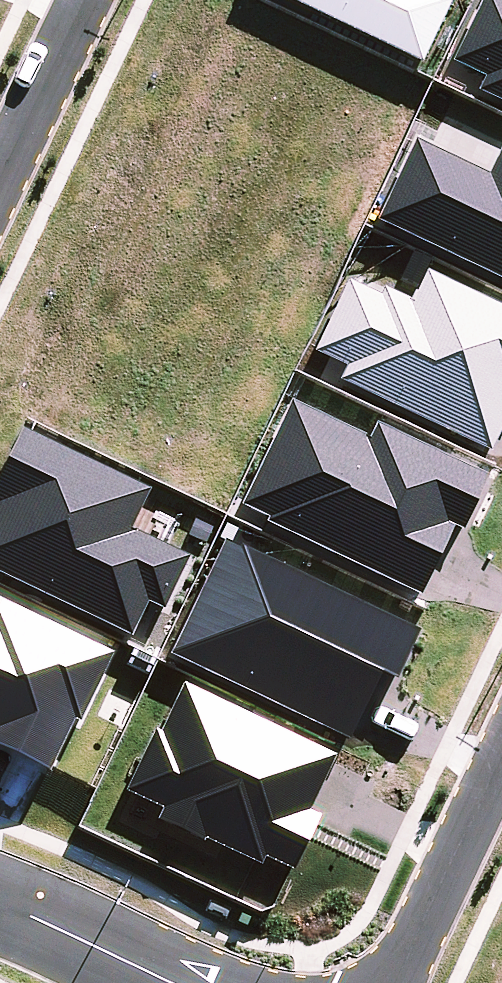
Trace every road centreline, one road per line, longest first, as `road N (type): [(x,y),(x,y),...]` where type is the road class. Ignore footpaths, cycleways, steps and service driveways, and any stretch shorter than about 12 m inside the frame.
road 1 (residential): [(501,757),(396,982)]
road 2 (residential): [(0,173),(82,0)]
road 3 (residential): [(0,904),(169,982)]

